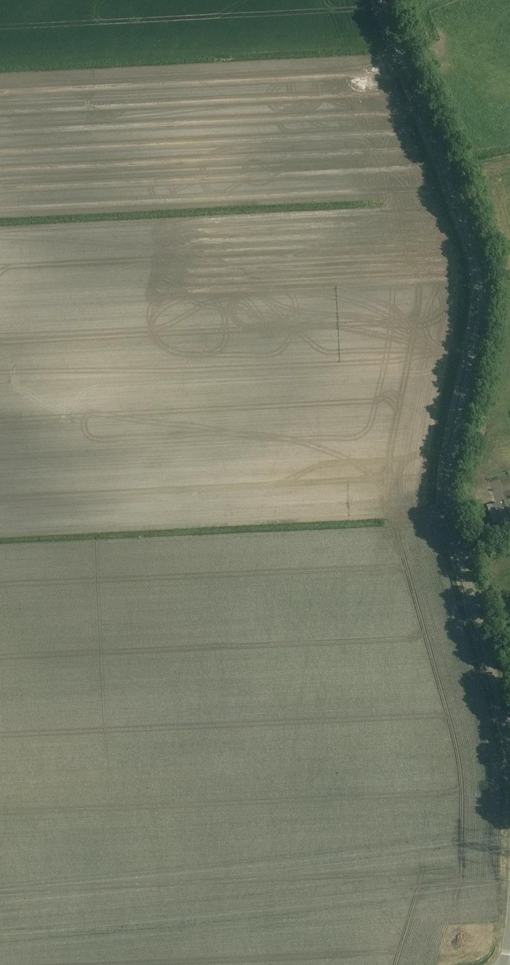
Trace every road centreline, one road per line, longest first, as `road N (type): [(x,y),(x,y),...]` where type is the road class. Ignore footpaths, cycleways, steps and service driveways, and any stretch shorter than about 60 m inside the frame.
road 1 (unclassified): [(509,742),(450,514),(450,462),(481,318),(477,256),(384,0)]

